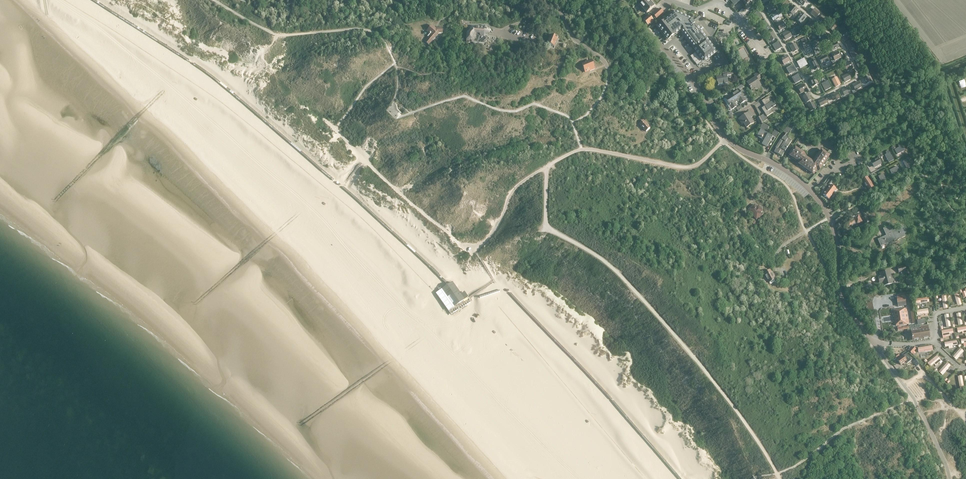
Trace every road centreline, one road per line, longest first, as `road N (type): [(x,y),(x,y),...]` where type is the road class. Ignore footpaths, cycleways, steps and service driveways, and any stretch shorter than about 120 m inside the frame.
road 1 (unclassified): [(875,343),(842,296),(838,245),(823,203),(797,178),(727,138),(691,77),(621,0)]

